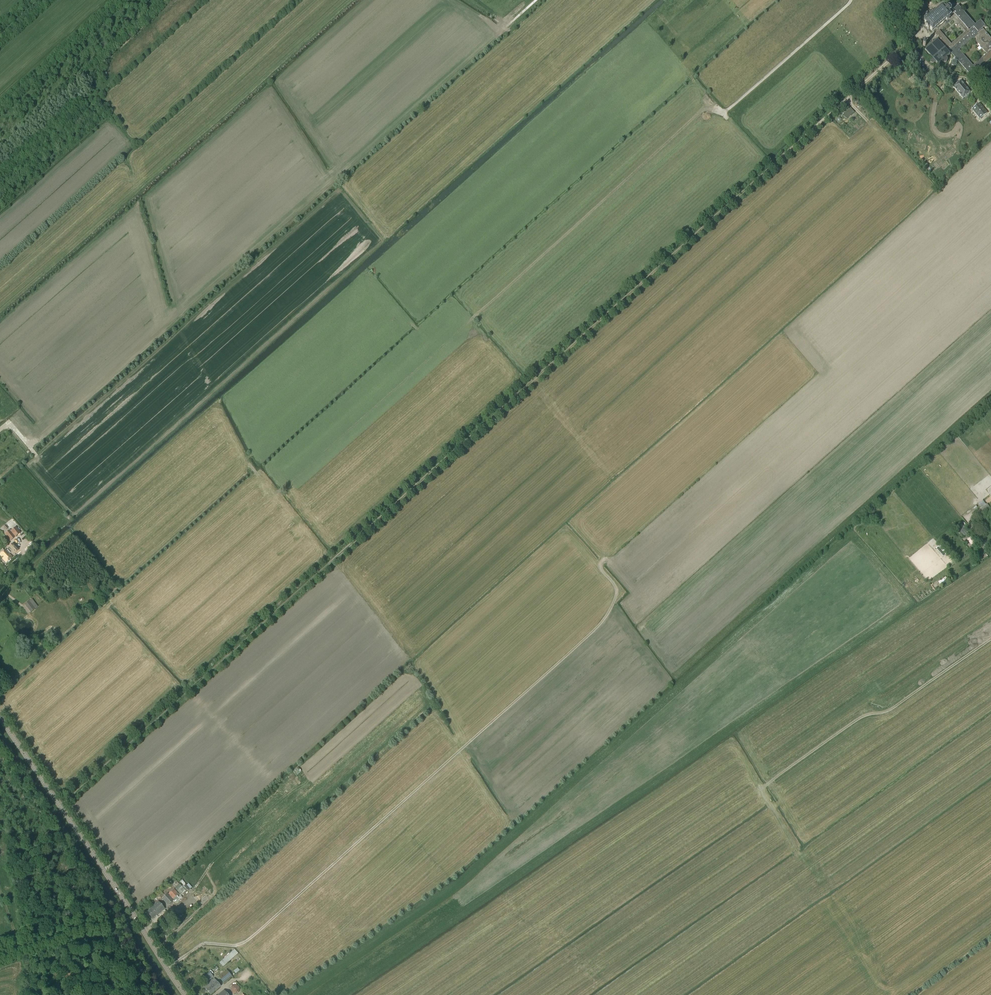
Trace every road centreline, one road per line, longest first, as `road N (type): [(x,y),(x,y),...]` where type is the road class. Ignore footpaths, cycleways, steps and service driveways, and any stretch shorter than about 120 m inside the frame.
road 1 (track): [(909,42),(80,788)]
road 2 (track): [(167,969),(204,943),(240,945),(252,936),(584,640),(617,598),(601,570),(607,556)]
road 3 (tertiary): [(186,994),(0,719)]
road 4 (track): [(149,982),(108,927),(0,956)]

